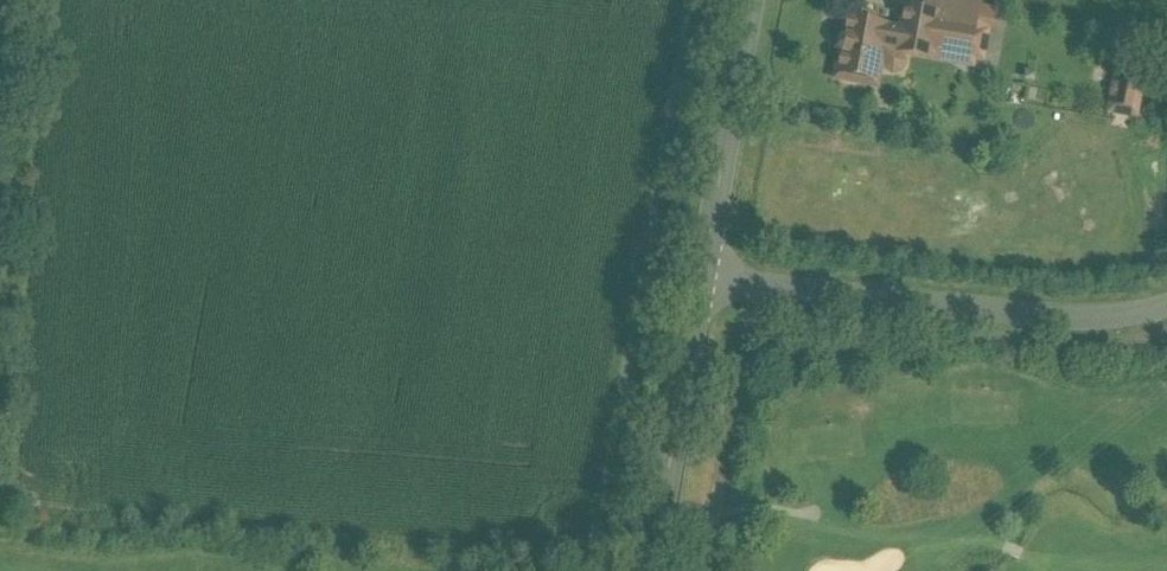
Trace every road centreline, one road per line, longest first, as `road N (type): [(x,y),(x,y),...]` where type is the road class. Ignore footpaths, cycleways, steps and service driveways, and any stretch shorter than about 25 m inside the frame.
road 1 (unclassified): [(1166,292),(1063,298),(704,283)]
road 2 (tertiary): [(704,283),(654,570)]
road 3 (tertiary): [(754,0),(704,283)]

